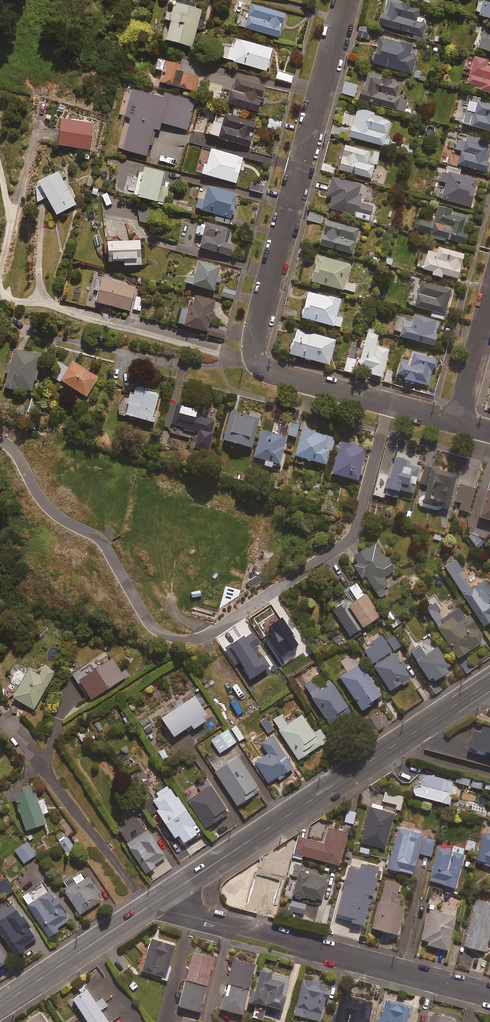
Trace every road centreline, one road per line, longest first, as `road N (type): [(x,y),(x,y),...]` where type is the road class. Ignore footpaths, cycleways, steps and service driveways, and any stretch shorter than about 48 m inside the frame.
road 1 (unclassified): [(0,441),(53,513),(100,540),(151,626),(190,640),(349,539),(392,398)]
road 2 (residential): [(337,0),(255,323),(259,353),(271,363),(392,398)]
road 3 (tertiary): [(144,904),(489,675)]
road 4 (tertiary): [(489,688),(159,908)]
road 5 (residential): [(159,908),(489,994)]
road 6 (tertiary): [(159,908),(0,1013)]
road 7 (tertiary): [(0,1000),(144,904)]

